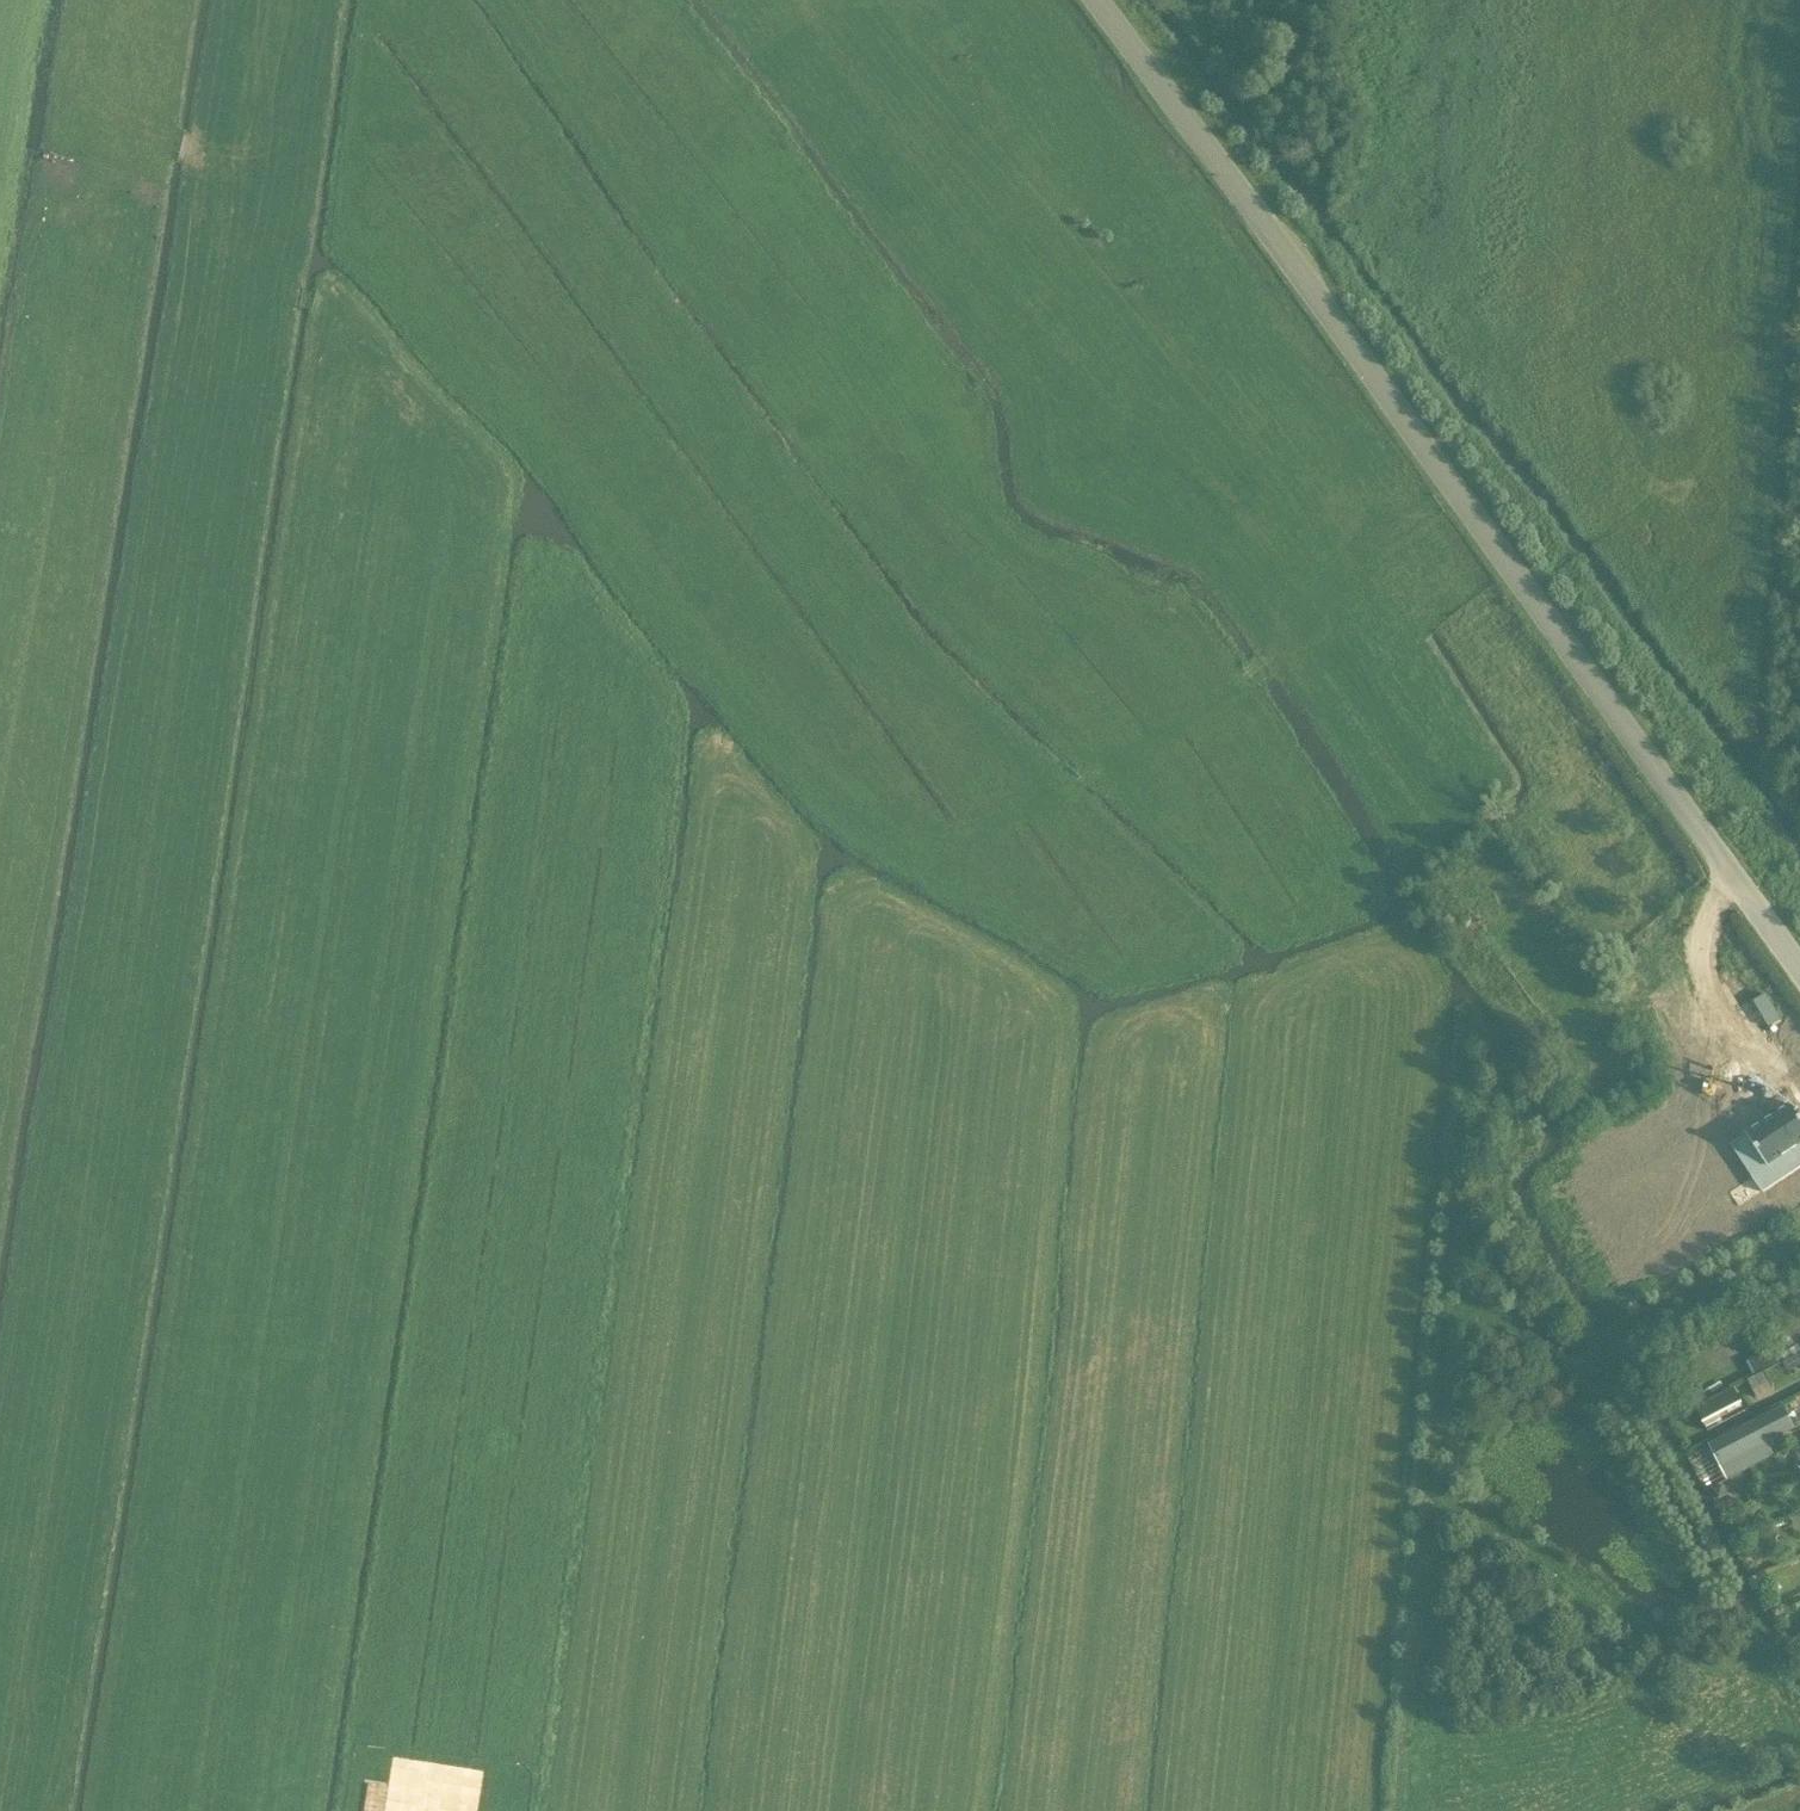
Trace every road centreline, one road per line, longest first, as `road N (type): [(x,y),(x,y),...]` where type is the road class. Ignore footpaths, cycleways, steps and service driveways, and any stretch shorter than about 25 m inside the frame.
road 1 (tertiary): [(1799,968),(1224,169),(1091,0)]

